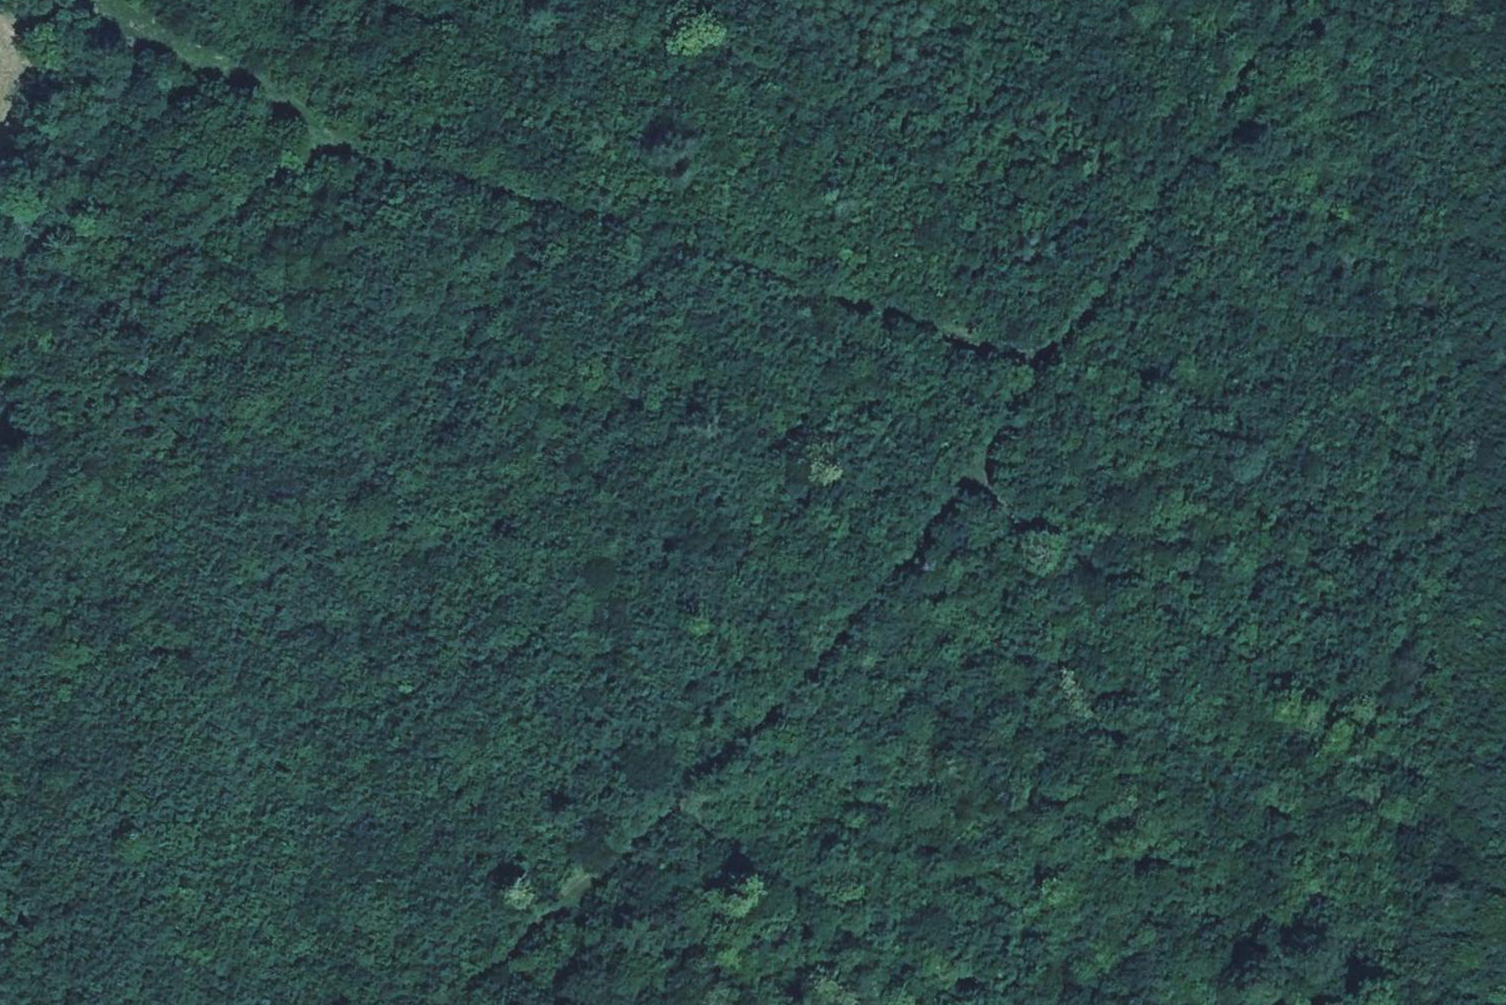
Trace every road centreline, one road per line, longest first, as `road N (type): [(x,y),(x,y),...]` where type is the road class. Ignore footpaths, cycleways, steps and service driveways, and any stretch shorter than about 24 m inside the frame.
road 1 (track): [(1296,0),(1061,364),(825,656),(442,1004)]
road 2 (track): [(0,393),(267,183),(346,148),(1061,364)]

